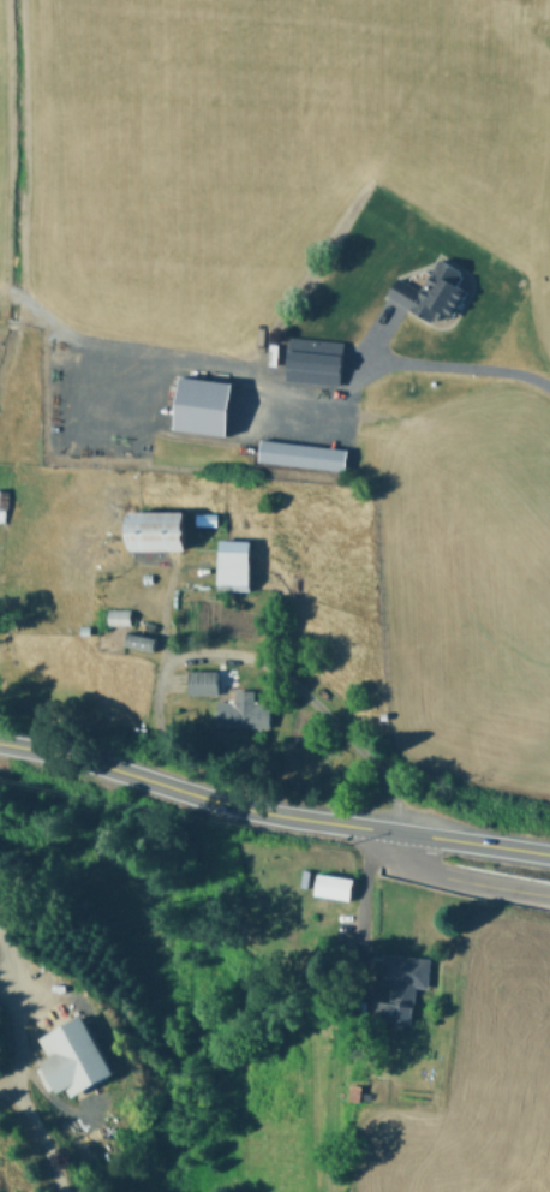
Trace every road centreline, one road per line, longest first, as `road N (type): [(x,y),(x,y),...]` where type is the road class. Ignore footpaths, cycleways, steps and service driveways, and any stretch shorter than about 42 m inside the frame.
road 1 (primary): [(549,855),(214,799),(0,742)]
road 2 (tertiary): [(549,885),(419,862),(411,833)]

